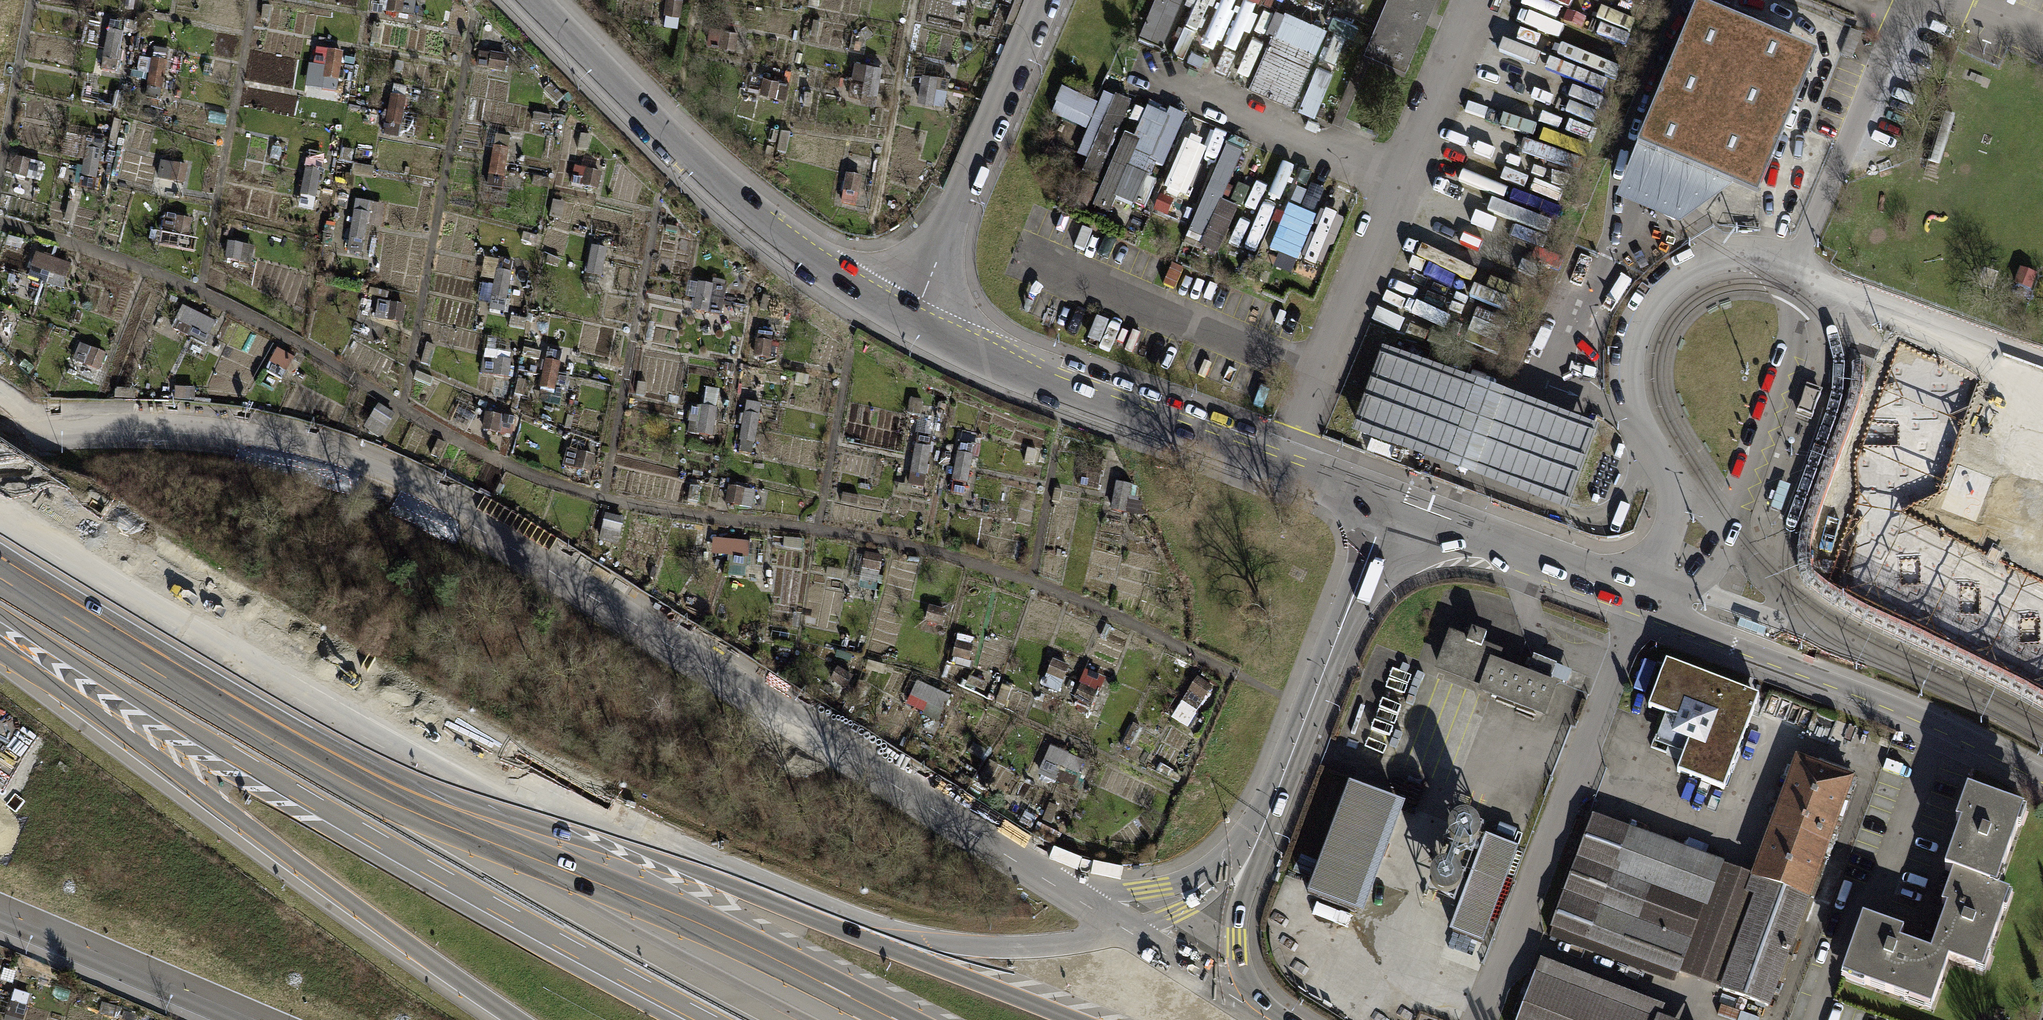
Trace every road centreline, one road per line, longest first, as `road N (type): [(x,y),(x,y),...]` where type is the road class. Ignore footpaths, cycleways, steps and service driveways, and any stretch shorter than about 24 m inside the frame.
road 1 (motorway): [(897,1019),(346,718),(0,511)]
road 2 (tertiary): [(528,0),(709,181),(869,297),(1104,403),(1394,510)]
road 3 (motorway): [(0,600),(240,751),(727,1019)]
road 4 (tertiary): [(1394,510),(1639,597),(1669,622),(1892,704),(2042,776)]
road 5 (motorway): [(0,647),(517,1019)]
road 6 (primary): [(1270,1019),(1249,995),(1235,941),(1249,861),(1394,510)]
road 7 (primary): [(0,909),(263,1019)]

